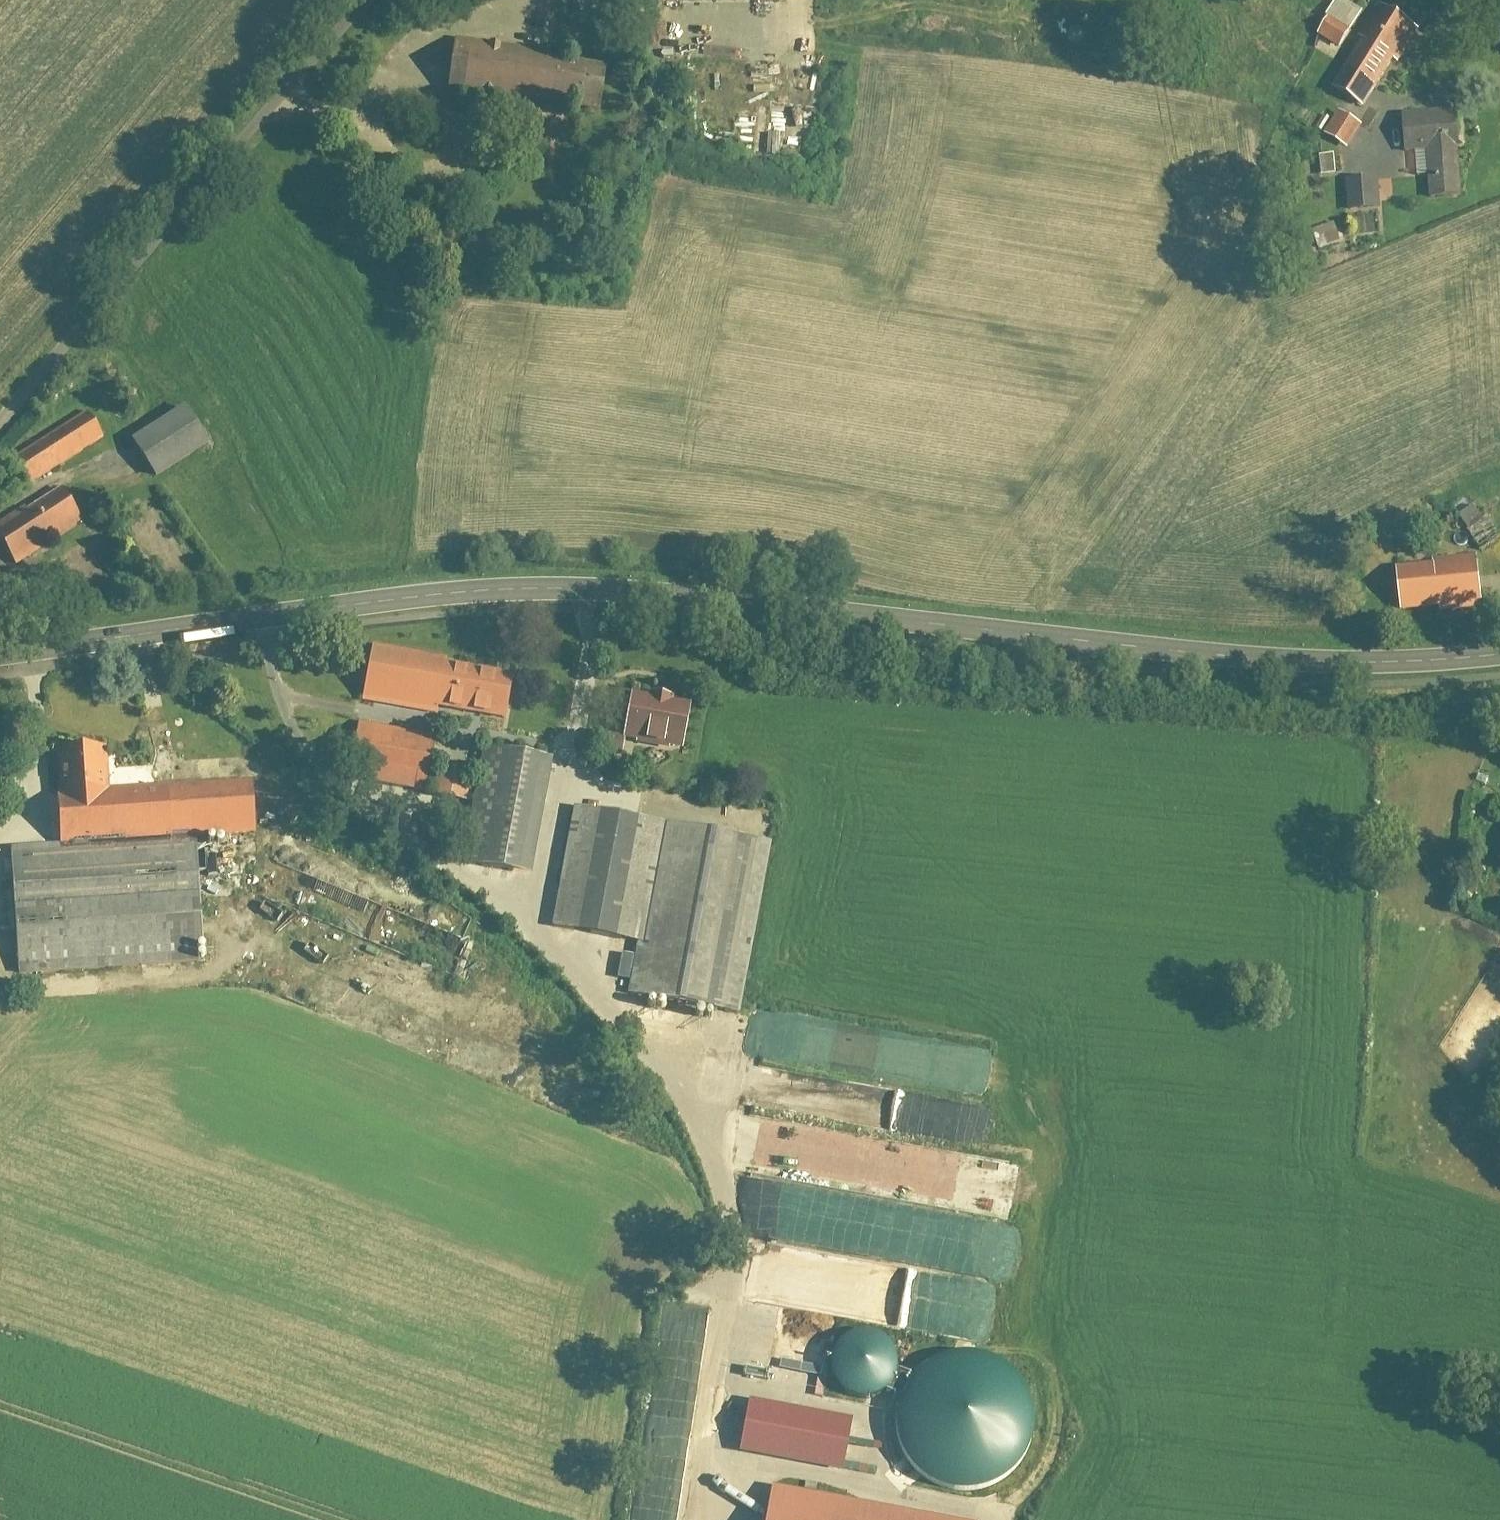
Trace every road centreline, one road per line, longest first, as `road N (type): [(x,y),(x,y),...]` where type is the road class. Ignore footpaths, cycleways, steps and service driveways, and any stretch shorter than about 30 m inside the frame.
road 1 (secondary): [(1499,656),(1332,661),(549,594),(424,599),(0,658)]
road 2 (residential): [(385,0),(268,98),(183,214),(0,431)]

